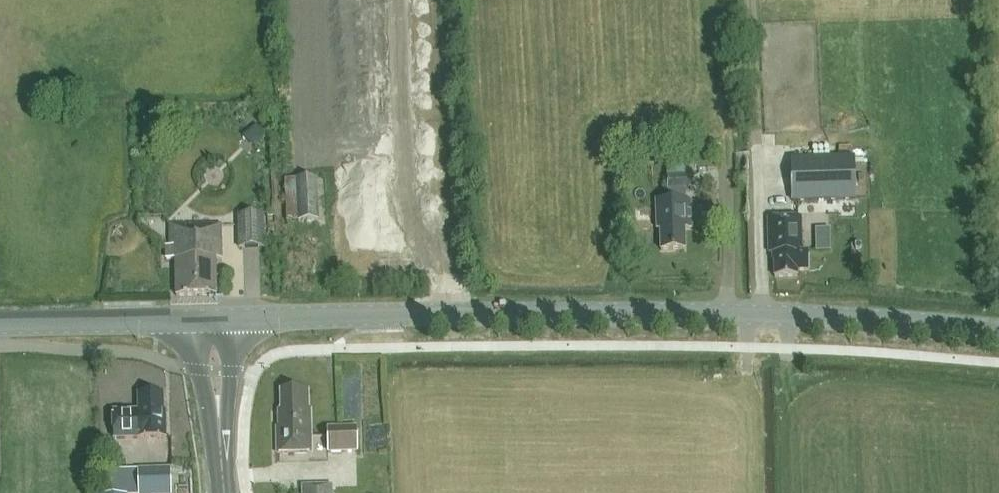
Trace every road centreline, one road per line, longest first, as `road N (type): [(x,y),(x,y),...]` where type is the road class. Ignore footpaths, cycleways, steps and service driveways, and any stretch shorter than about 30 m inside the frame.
road 1 (secondary): [(998,327),(760,314),(232,318)]
road 2 (track): [(760,314),(748,0)]
road 3 (primary): [(0,325),(198,320)]
road 4 (primary): [(222,468),(232,318)]
road 5 (primary): [(198,320),(222,468)]

